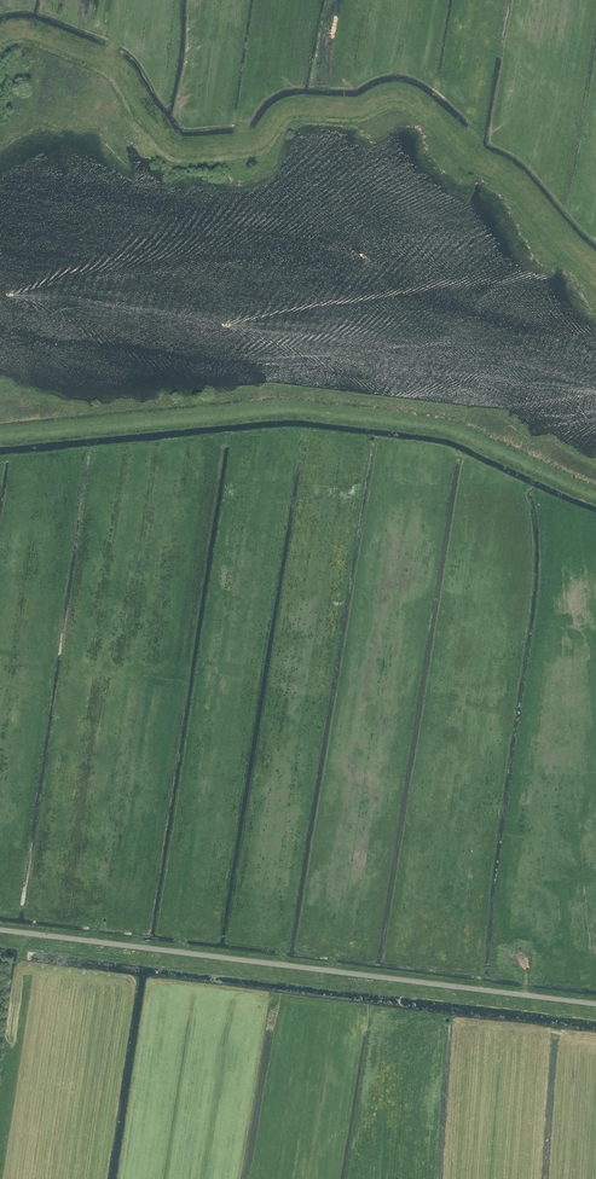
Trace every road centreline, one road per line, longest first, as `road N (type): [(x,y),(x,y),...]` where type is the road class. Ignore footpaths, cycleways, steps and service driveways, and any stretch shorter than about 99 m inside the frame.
road 1 (unclassified): [(0,930),(595,1006)]

